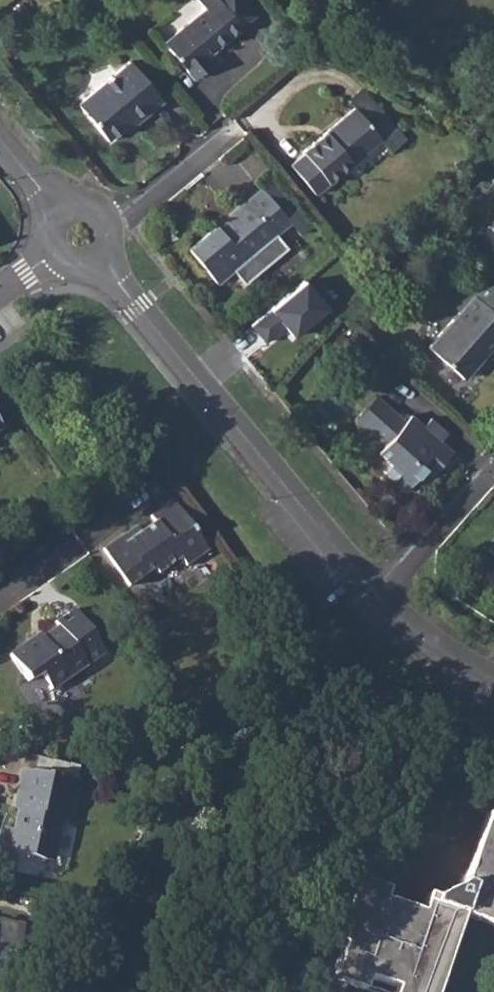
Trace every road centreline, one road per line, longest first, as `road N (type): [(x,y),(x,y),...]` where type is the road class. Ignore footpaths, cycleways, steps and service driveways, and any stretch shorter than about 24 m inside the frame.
road 1 (residential): [(377,600),(99,263)]
road 2 (residential): [(377,600),(493,475)]
road 3 (residential): [(109,223),(229,134)]
road 4 (residential): [(493,683),(454,663),(377,600)]

